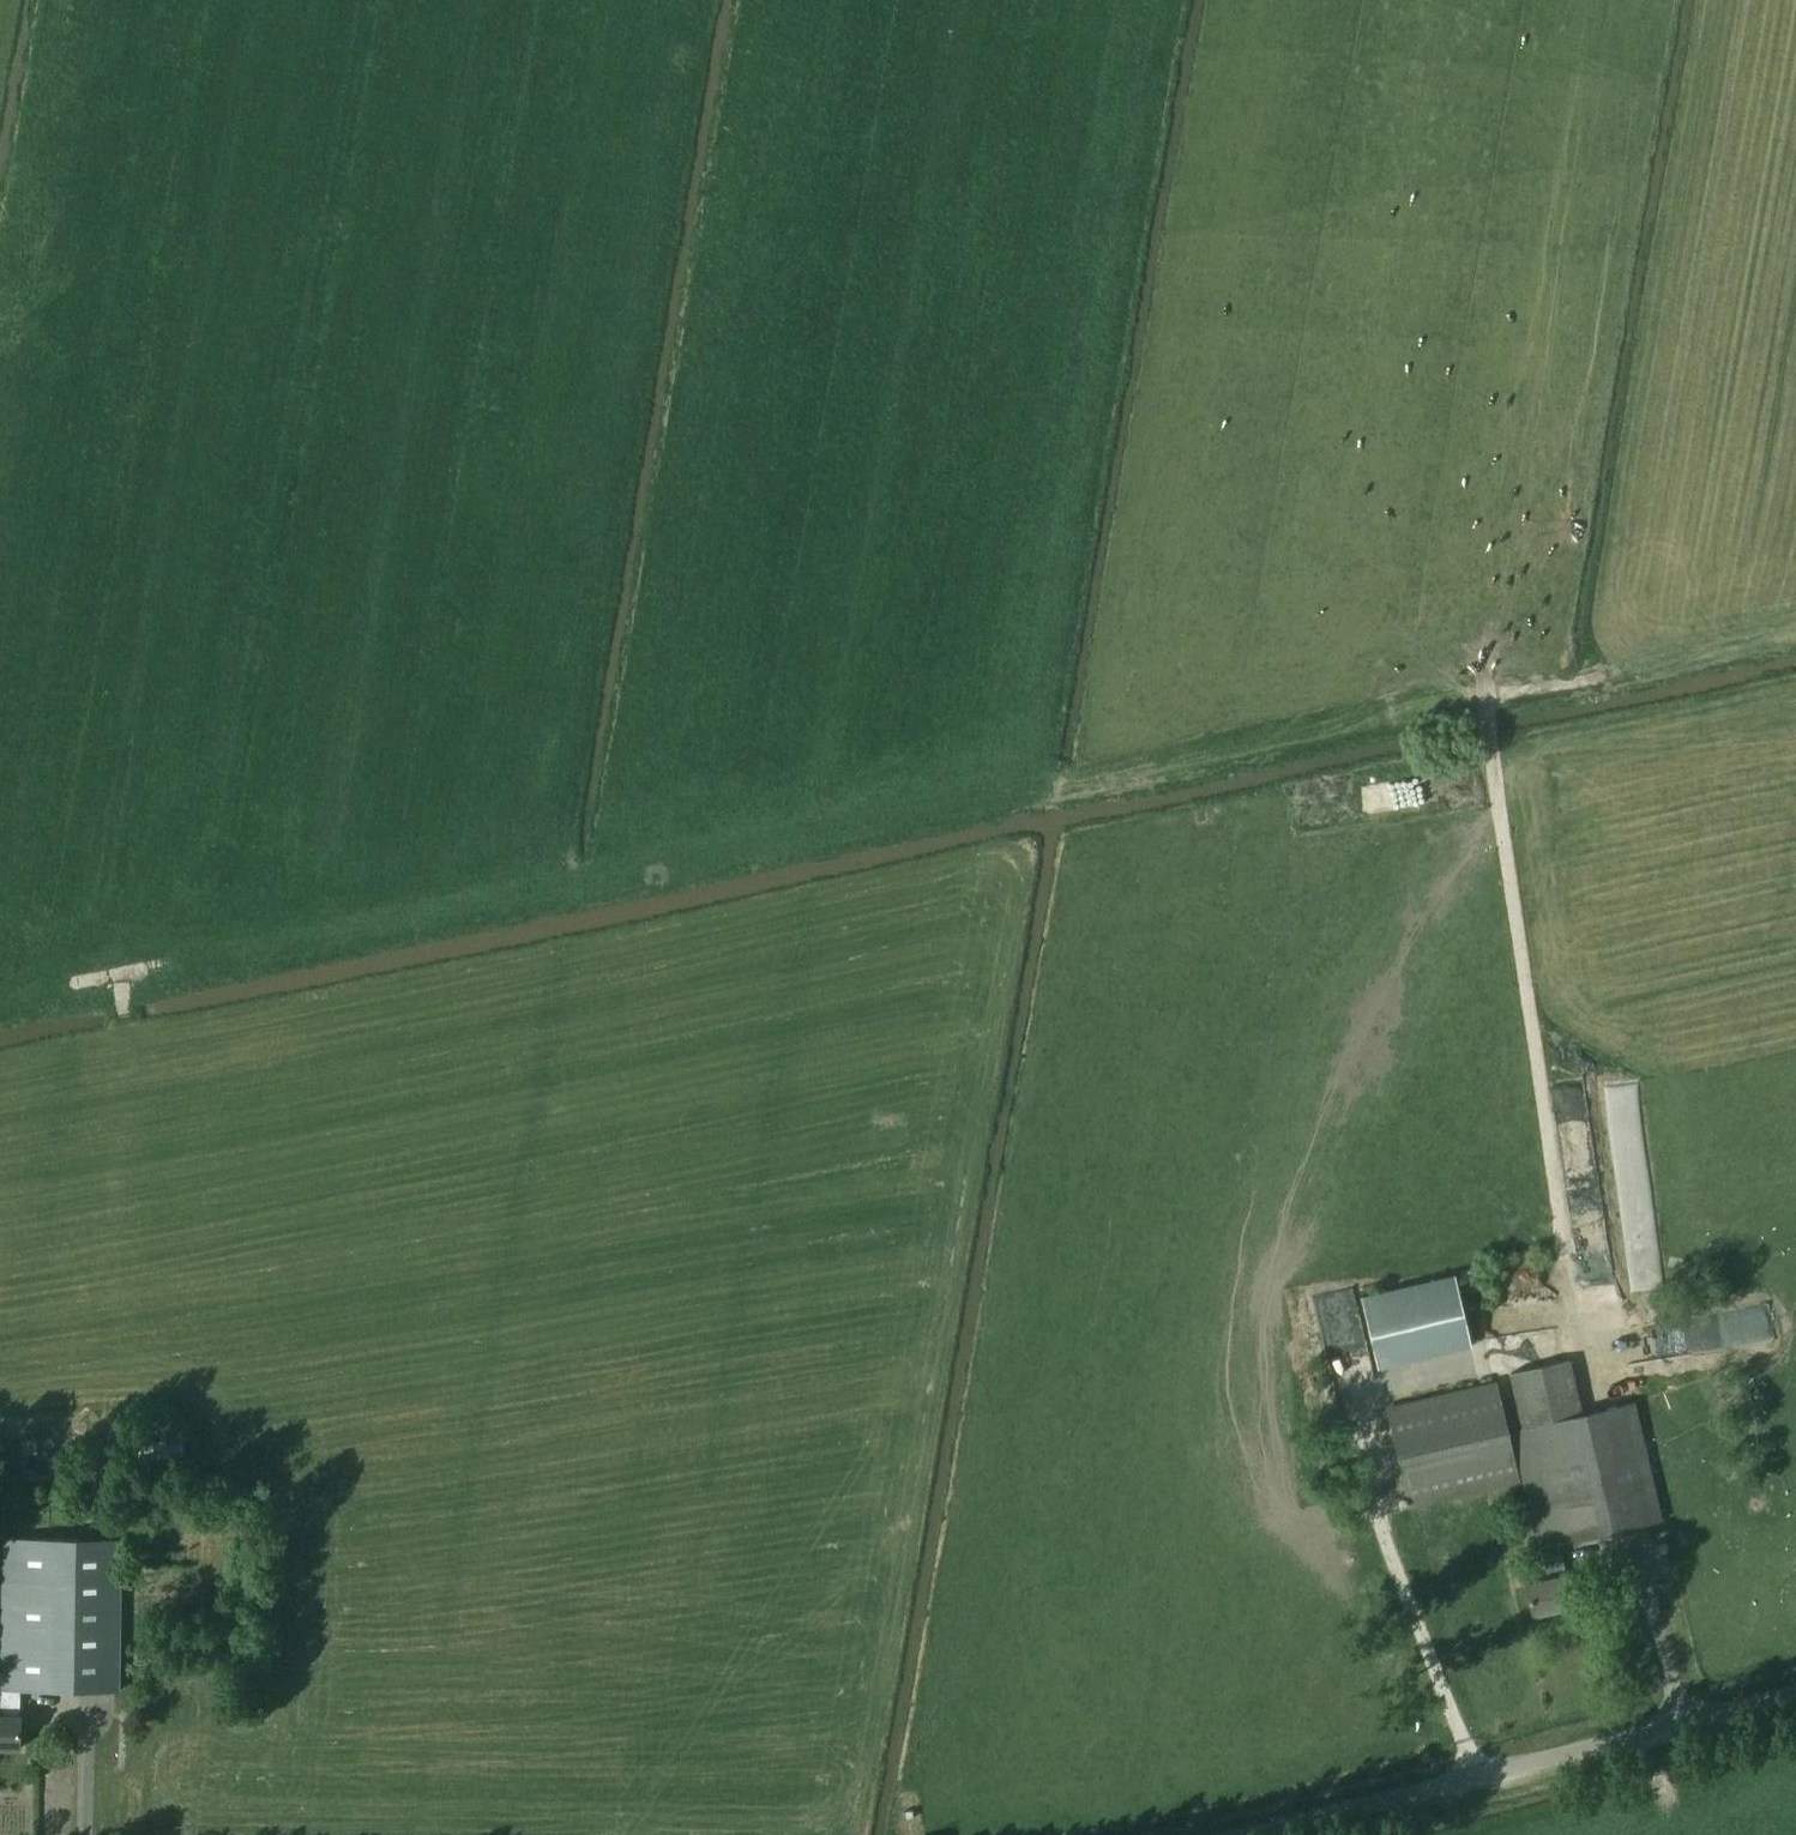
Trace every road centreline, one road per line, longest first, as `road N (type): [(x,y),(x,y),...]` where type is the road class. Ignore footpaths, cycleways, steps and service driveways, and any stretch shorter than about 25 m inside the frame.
road 1 (unclassified): [(1241,1834),(1795,1693)]

